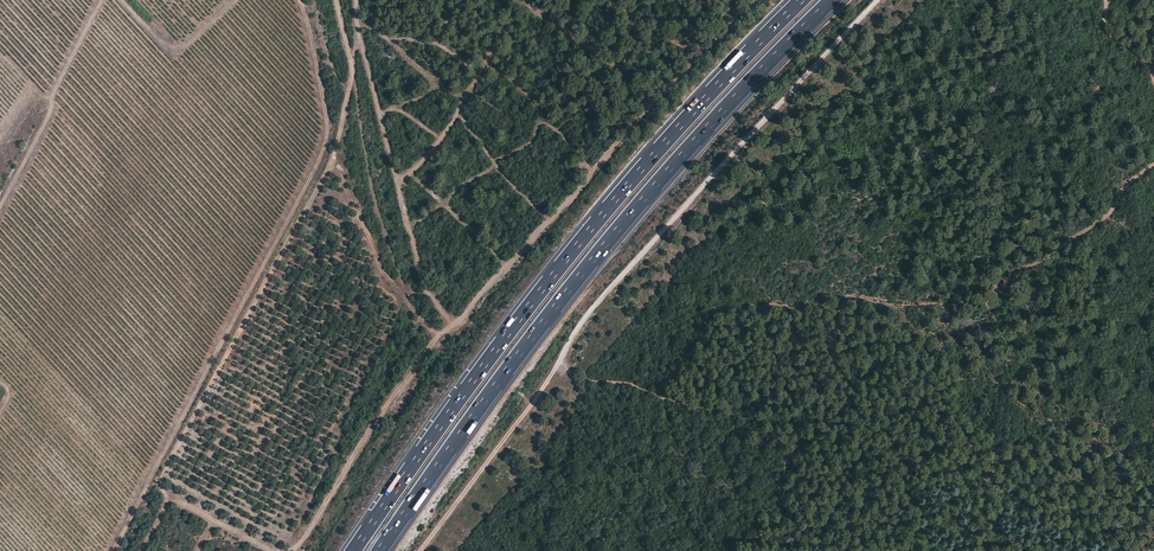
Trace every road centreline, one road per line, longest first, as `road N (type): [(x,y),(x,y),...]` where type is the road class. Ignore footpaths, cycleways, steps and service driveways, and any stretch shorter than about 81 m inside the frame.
road 1 (track): [(752,0),(435,339),(292,550)]
road 2 (track): [(881,0),(597,304),(530,411),(421,550)]
road 3 (motorway): [(380,550),(605,245),(834,0)]
road 4 (motorway): [(802,0),(588,231),(353,550)]
road 5 (track): [(142,550),(167,496),(164,472),(330,169),(353,57),(336,0)]

